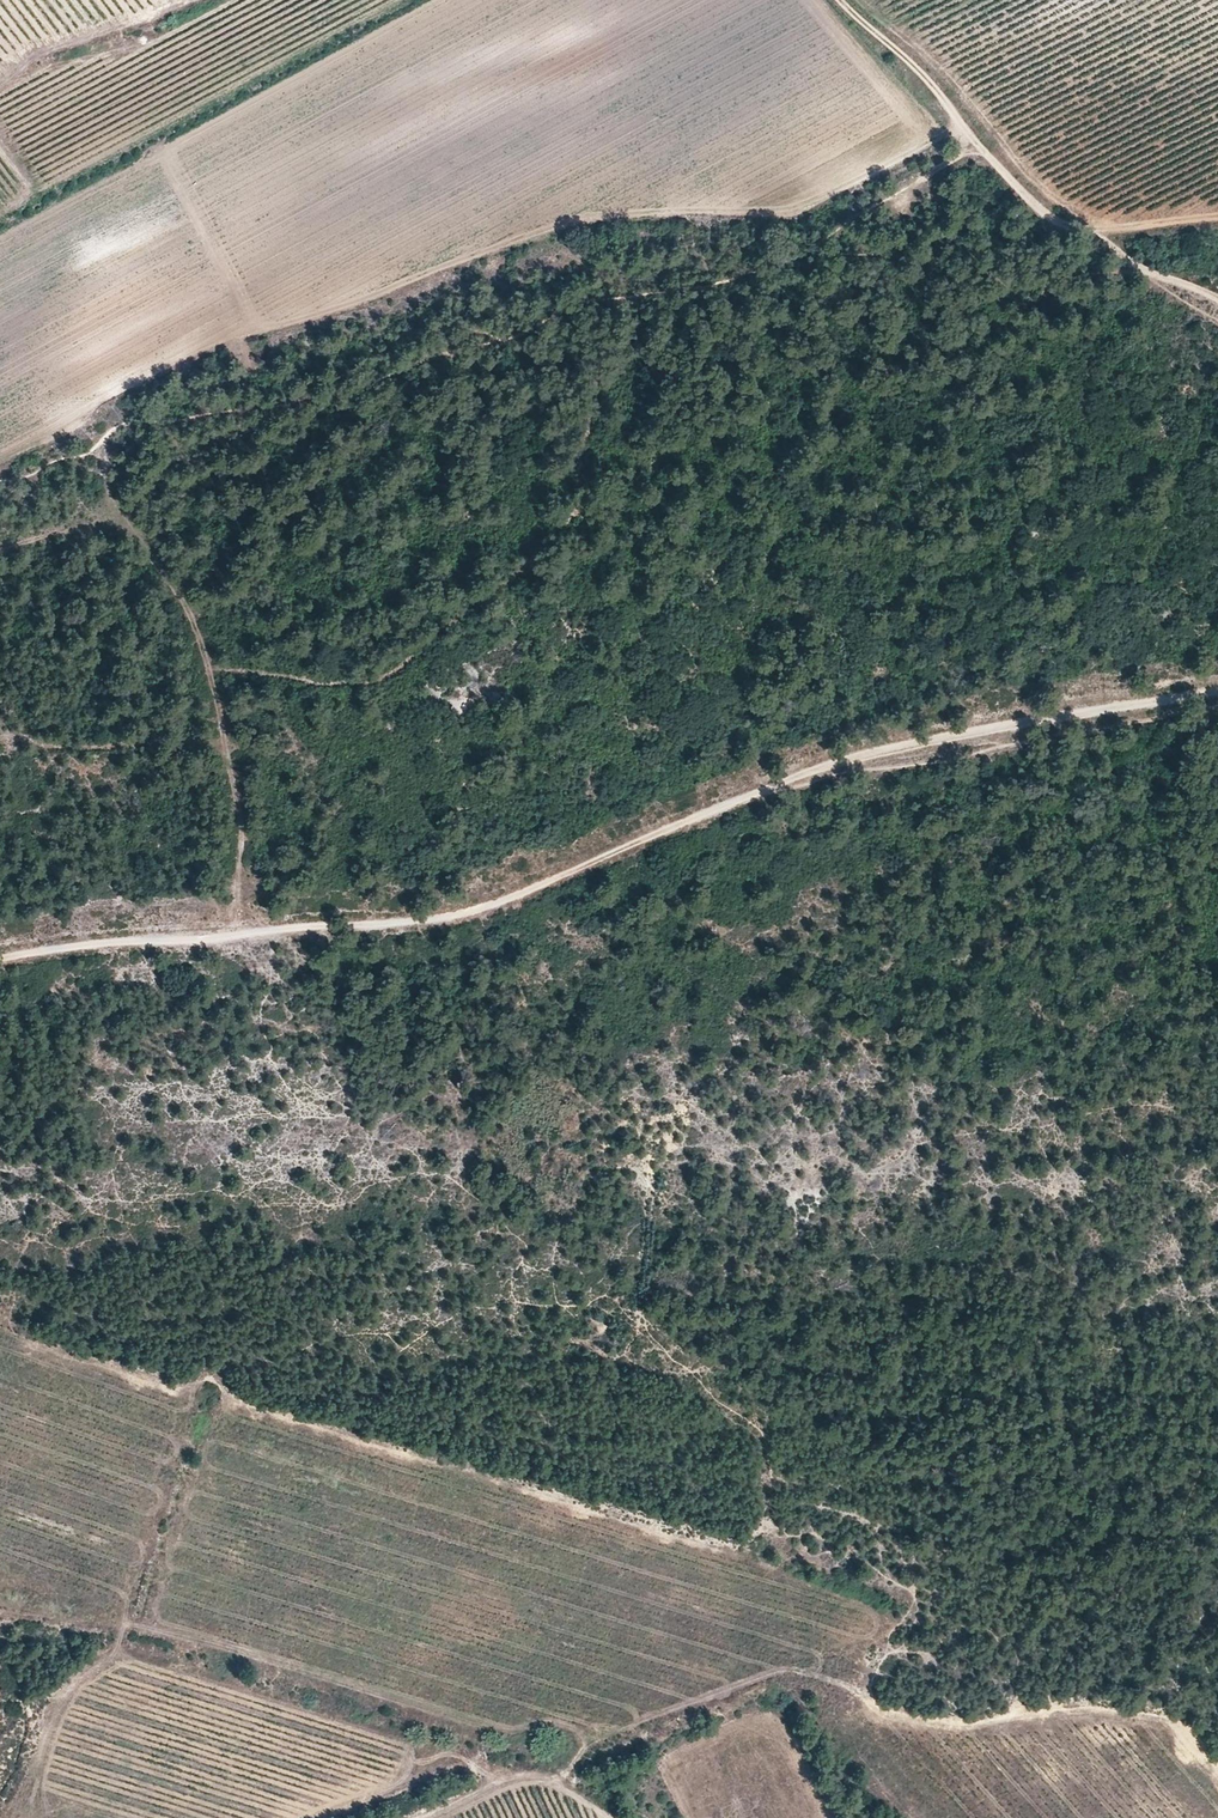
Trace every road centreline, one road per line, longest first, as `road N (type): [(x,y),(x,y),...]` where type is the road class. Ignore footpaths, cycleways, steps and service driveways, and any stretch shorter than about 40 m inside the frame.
road 1 (track): [(0,960),(447,919),(535,892),(716,811),(889,750),(1217,692)]
road 2 (track): [(1055,1697),(1034,1712),(994,1721),(896,1716),(848,1682),(800,1664),(598,1729),(563,1776),(517,1779),(427,1817)]
road 3 (track): [(1217,306),(1056,226),(975,148),(918,69),(842,0)]

